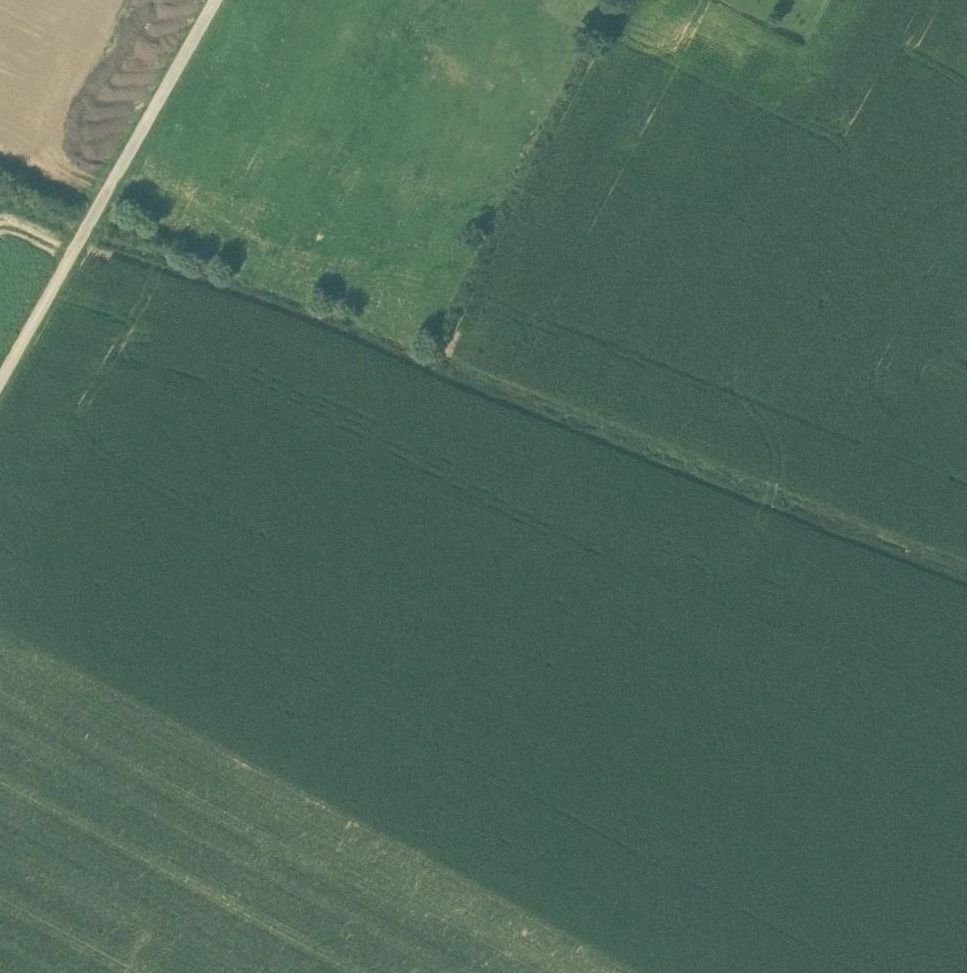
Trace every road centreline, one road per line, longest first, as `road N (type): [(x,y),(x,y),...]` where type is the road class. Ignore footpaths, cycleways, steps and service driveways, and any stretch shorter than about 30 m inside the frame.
road 1 (track): [(0,387),(219,0)]

